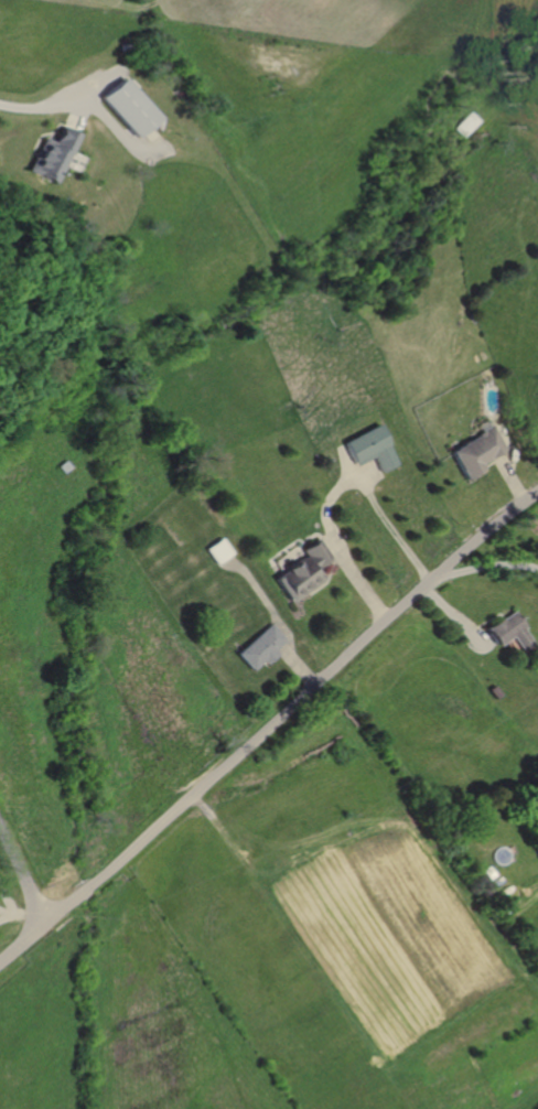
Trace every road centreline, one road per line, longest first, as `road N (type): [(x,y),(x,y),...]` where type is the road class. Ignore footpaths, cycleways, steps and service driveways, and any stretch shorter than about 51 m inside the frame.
road 1 (residential): [(0,960),(537,492)]

